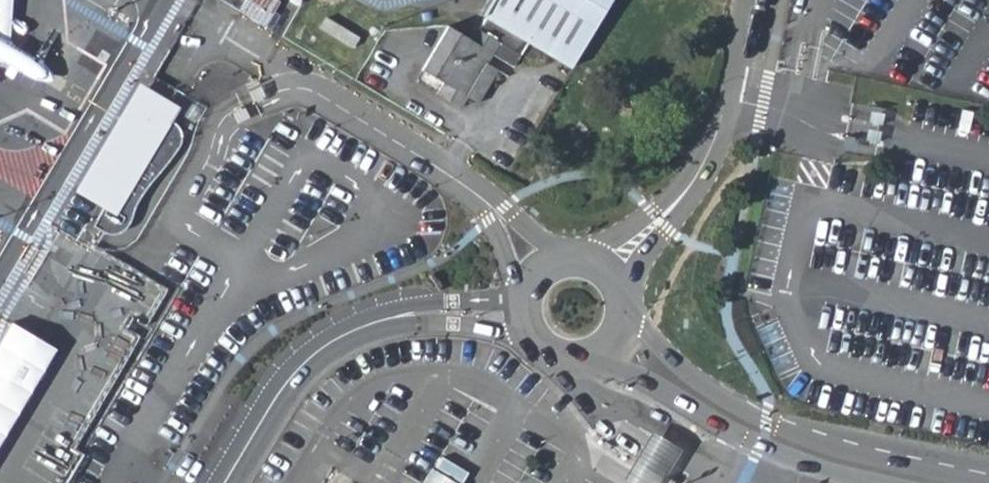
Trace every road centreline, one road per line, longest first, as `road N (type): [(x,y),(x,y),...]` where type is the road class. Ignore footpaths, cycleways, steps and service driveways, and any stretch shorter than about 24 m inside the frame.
road 1 (unclassified): [(590,365),(636,375),(798,461),(878,482)]
road 2 (unclassified): [(628,312),(613,276),(585,260),(553,262),(529,280),(518,319),(530,348),(558,366),(590,365)]
road 3 (unclassified): [(807,439),(717,396),(628,312)]
road 4 (unclassified): [(988,465),(865,438),(807,439)]
road 5 (unclassified): [(962,482),(807,439)]

